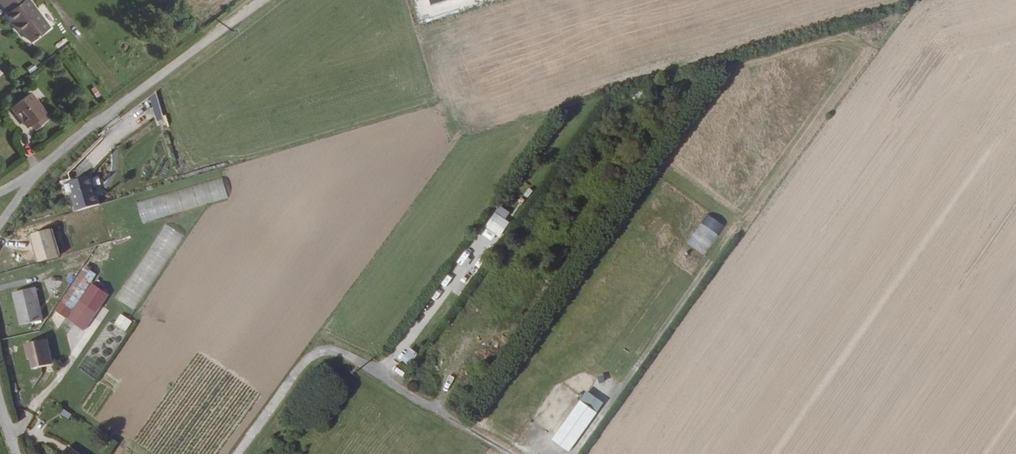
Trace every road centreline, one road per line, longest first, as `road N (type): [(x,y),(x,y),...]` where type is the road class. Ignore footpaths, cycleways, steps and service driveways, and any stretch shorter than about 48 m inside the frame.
road 1 (track): [(237,453),(307,361),(327,353),(353,359),(514,453)]
road 2 (unclassified): [(32,179),(262,0)]

